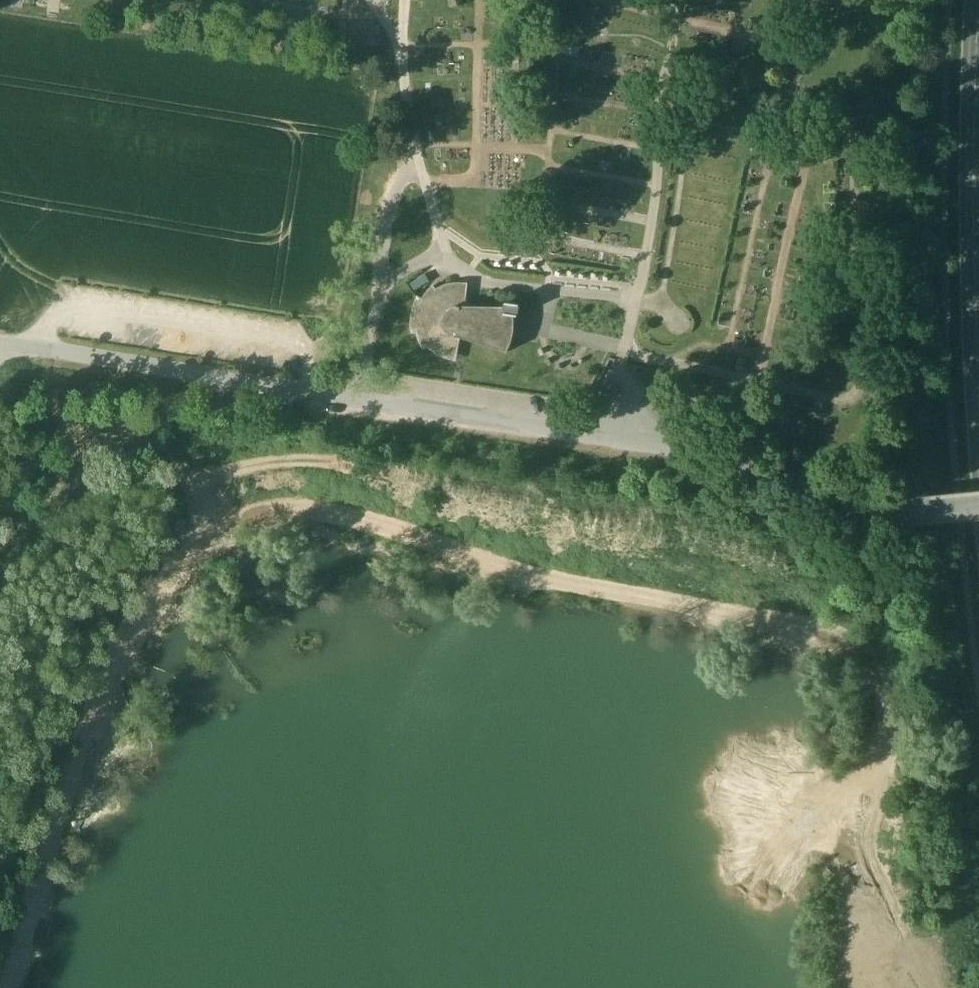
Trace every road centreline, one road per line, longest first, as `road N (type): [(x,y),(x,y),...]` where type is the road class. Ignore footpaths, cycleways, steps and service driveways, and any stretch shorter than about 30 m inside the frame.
road 1 (residential): [(0,345),(607,437),(887,512),(978,505)]
road 2 (secondary): [(978,372),(978,18)]

